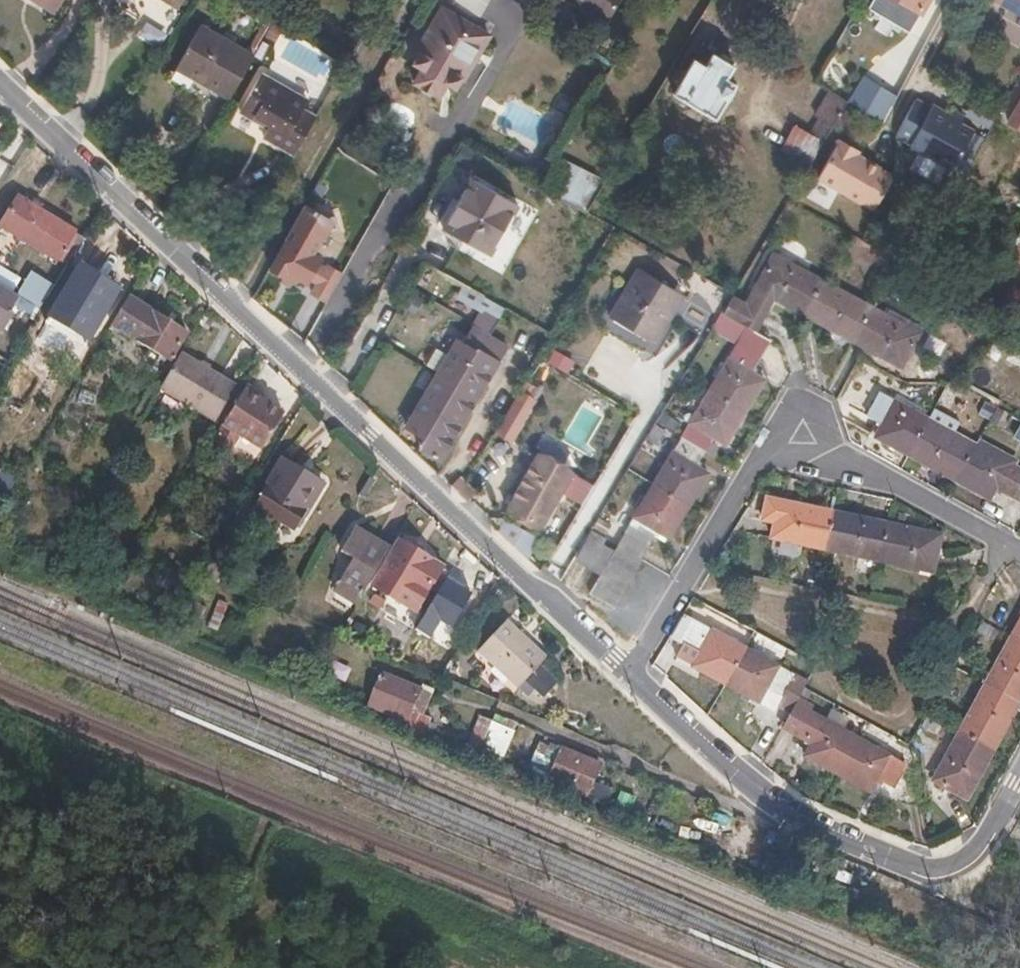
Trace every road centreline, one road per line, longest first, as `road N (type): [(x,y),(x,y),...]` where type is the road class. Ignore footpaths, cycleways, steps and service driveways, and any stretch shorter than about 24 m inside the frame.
road 1 (residential): [(630,680),(0,83)]
road 2 (residential): [(951,871),(911,870),(789,815),(630,680)]
road 3 (residential): [(630,680),(763,455)]
road 4 (residential): [(844,468),(1019,555)]
road 5 (residential): [(763,455),(789,403),(823,415),(844,468)]

